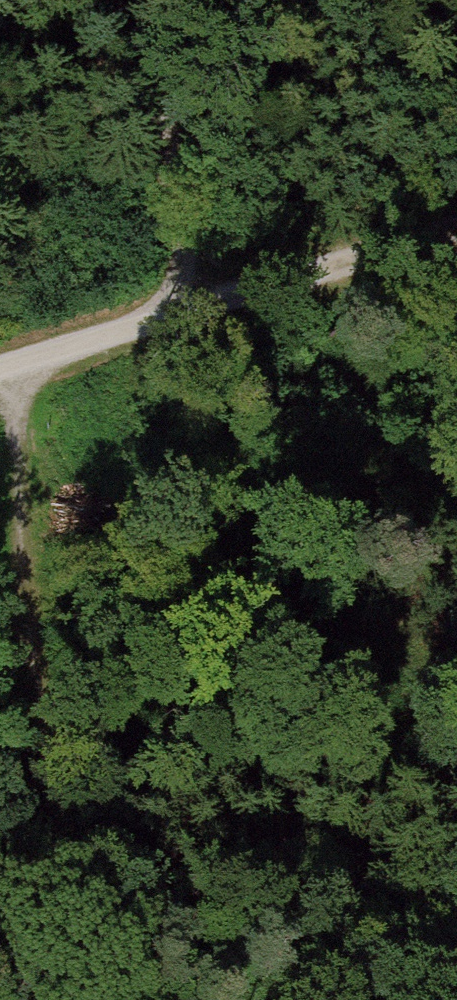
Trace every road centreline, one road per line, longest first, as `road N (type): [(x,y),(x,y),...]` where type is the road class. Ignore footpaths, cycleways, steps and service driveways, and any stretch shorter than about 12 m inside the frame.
road 1 (track): [(3,365),(28,604),(87,999)]
road 2 (track): [(456,220),(0,365)]
road 3 (track): [(28,604),(188,605),(456,692)]
road 4 (track): [(137,0),(206,295)]

